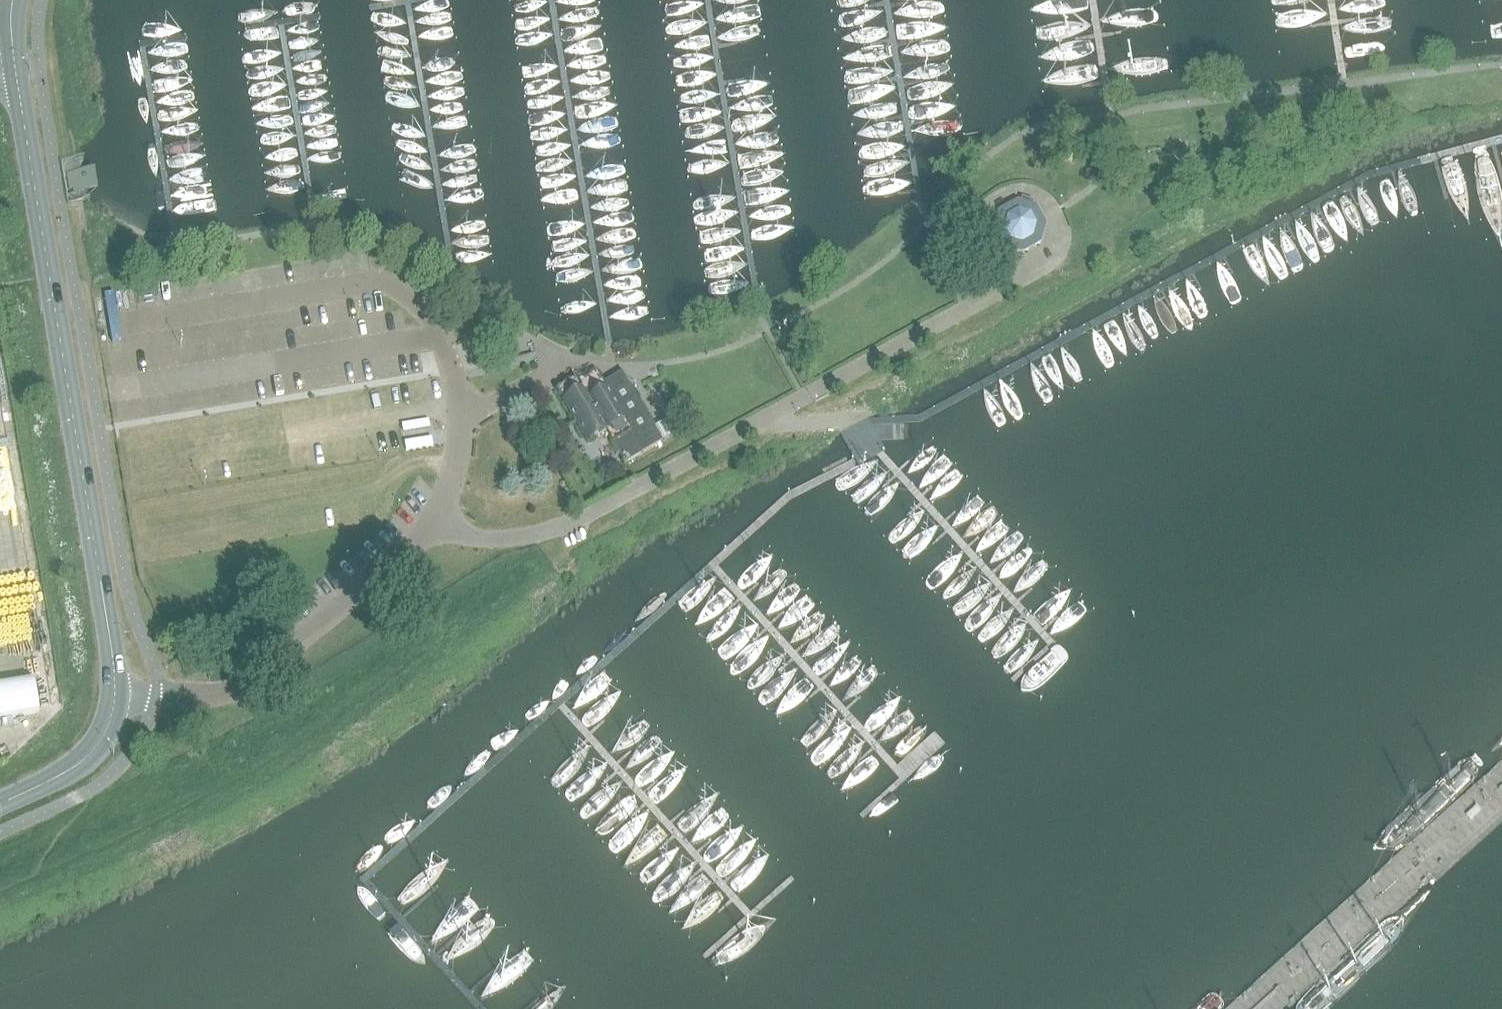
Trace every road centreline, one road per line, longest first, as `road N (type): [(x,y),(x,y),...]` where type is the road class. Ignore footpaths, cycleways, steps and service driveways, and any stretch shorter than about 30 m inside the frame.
road 1 (tertiary): [(0,804),(67,771),(103,735),(116,685),(15,69)]

